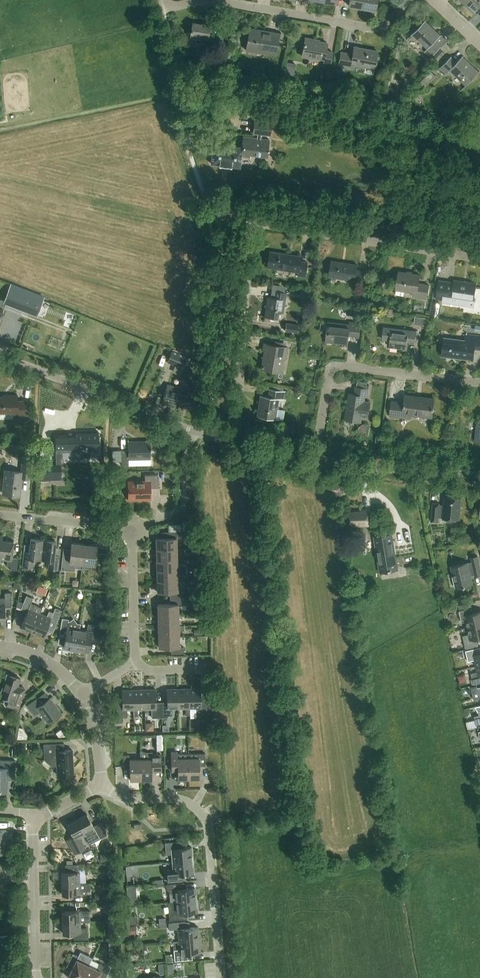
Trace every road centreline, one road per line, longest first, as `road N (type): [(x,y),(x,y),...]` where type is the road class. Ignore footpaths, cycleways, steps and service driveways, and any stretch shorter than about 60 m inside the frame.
road 1 (residential): [(236,442),(250,230),(261,224),(479,258)]
road 2 (track): [(209,436),(222,237),(186,142),(181,100)]
road 3 (residential): [(221,977),(209,824),(181,799),(129,799),(101,785)]
road 4 (residential): [(136,661),(127,530),(0,516)]
road 5 (unclassified): [(236,442),(0,356)]
road 6 (residential): [(479,381),(338,364),(330,369),(316,458)]
road 7 (residential): [(215,0),(361,26),(381,26),(409,0)]
road 8 (residential): [(35,977),(33,813)]
road 9 (unclassified): [(479,476),(316,458)]

